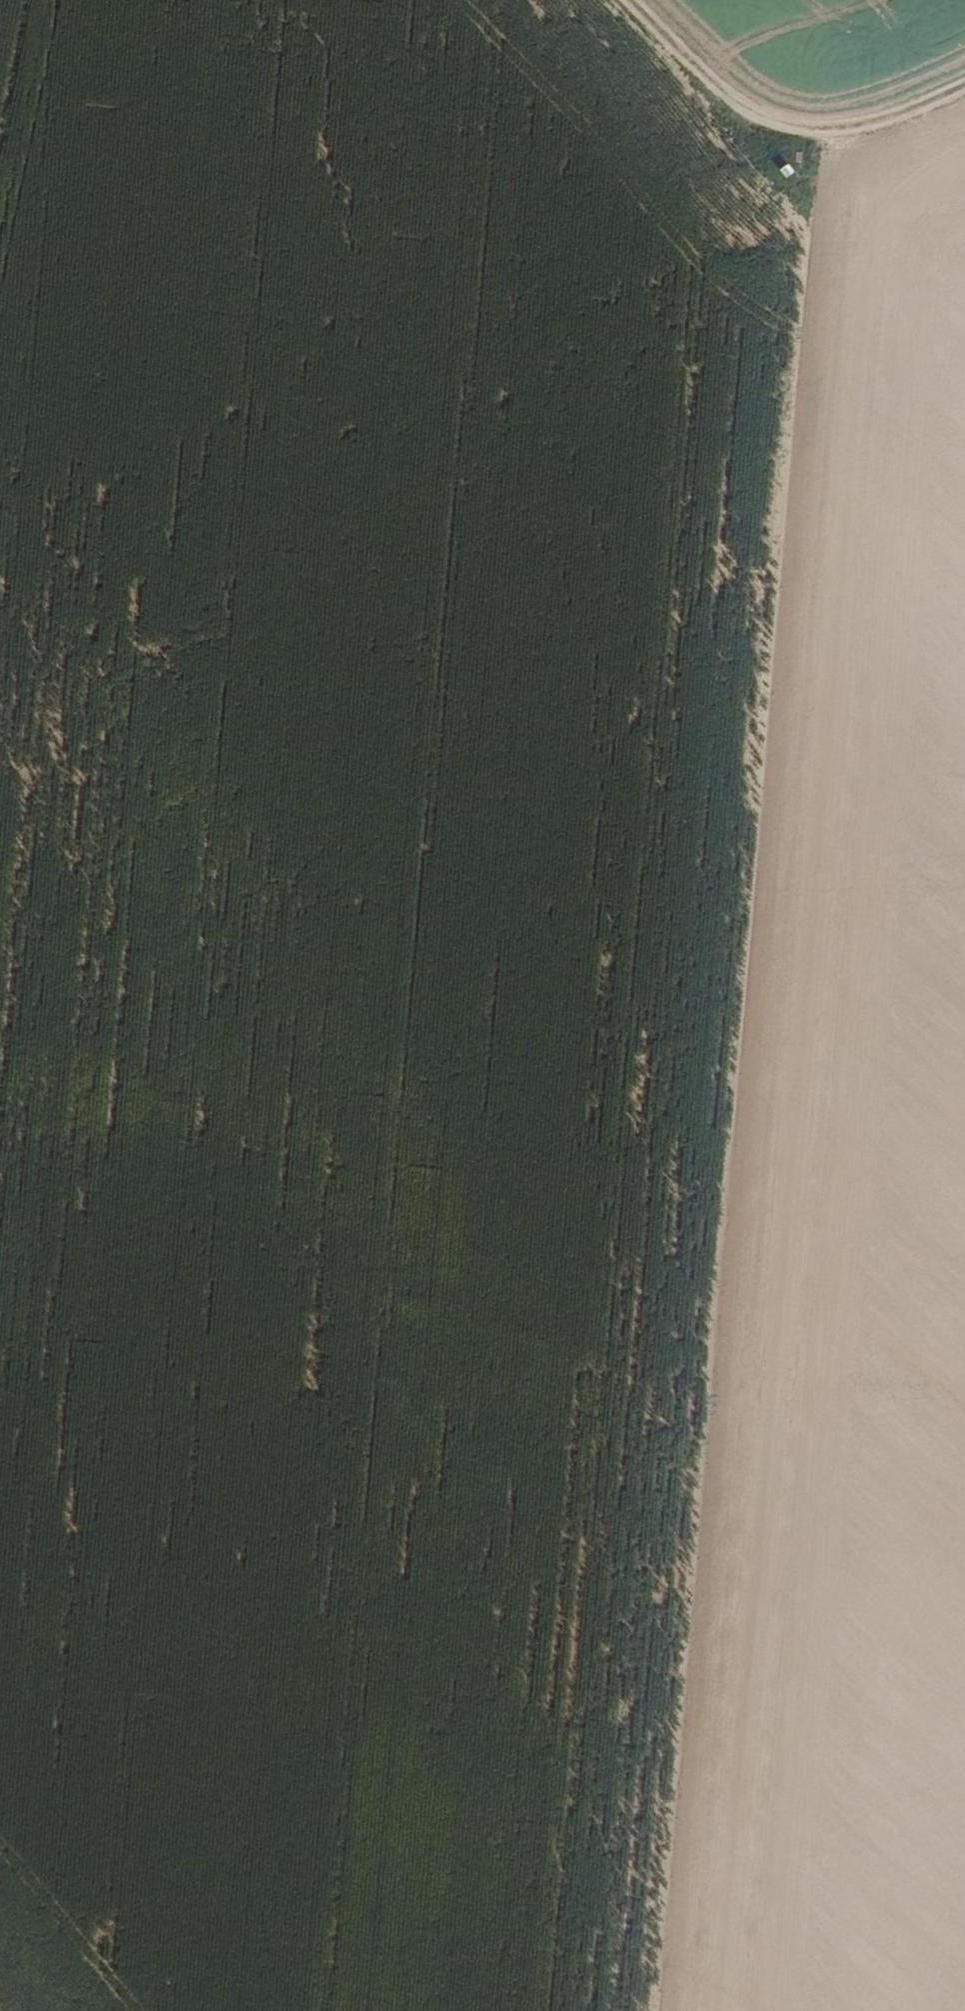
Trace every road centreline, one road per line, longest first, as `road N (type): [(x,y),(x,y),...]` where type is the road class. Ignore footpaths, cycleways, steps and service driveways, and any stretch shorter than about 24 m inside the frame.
road 1 (track): [(631,0),(747,108),(827,155),(964,102)]

